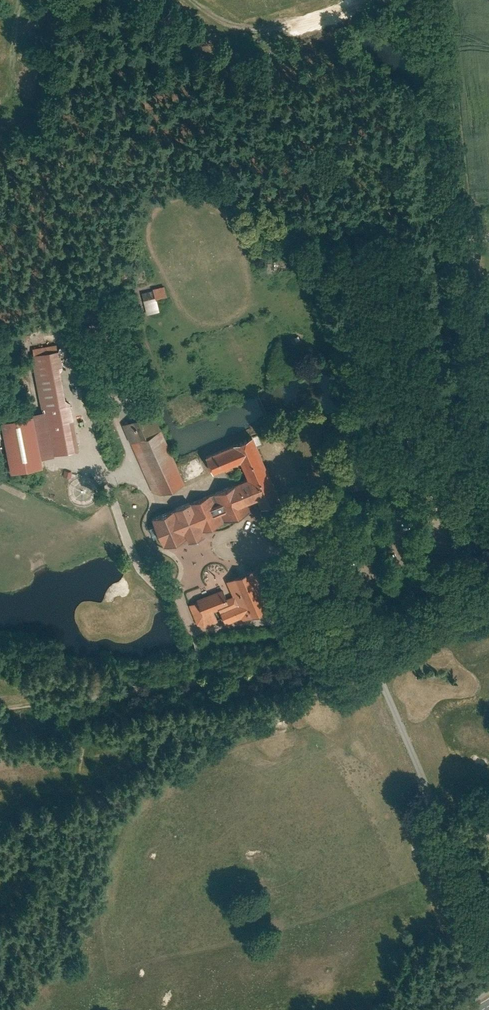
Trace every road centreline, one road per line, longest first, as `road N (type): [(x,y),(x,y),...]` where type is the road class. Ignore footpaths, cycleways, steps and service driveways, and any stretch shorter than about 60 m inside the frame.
road 1 (track): [(437,0),(488,384)]
road 2 (track): [(371,656),(0,712)]
road 3 (residential): [(488,928),(371,656)]
road 4 (track): [(488,467),(317,538)]

